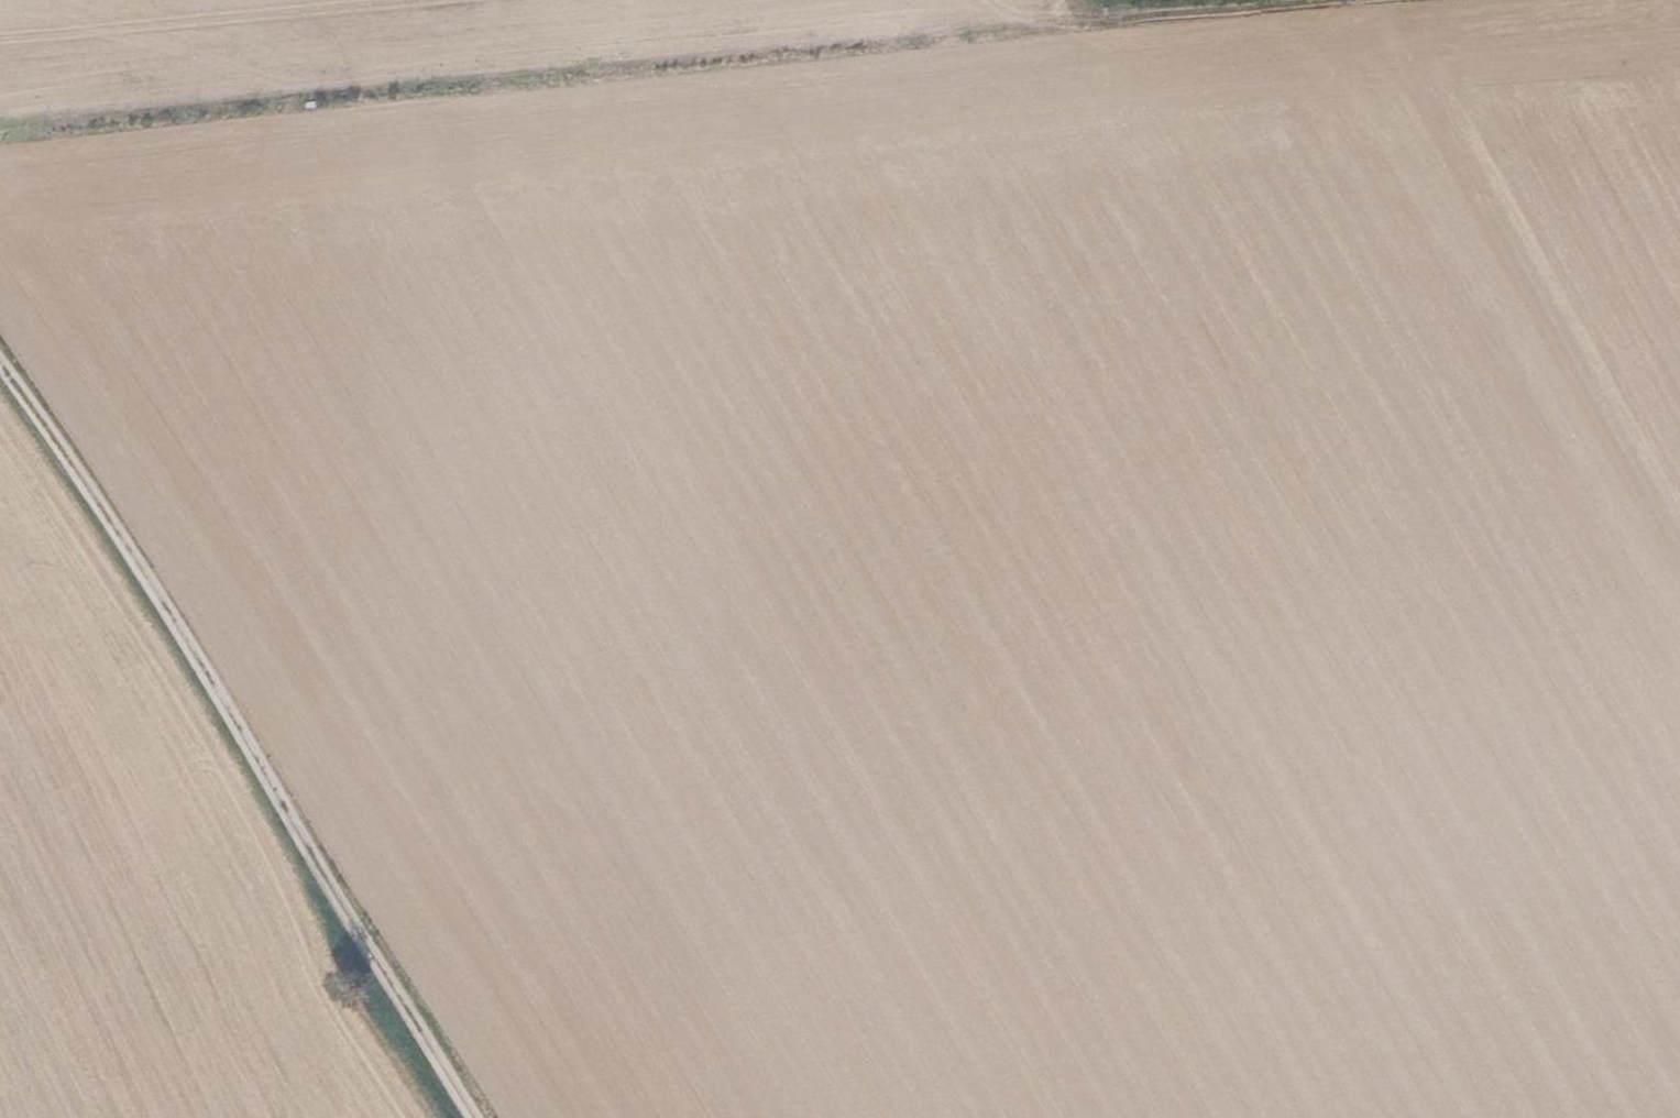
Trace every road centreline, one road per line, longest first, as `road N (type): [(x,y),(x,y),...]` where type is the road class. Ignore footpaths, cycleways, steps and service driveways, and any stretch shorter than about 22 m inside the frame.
road 1 (track): [(0,376),(474,1117)]

